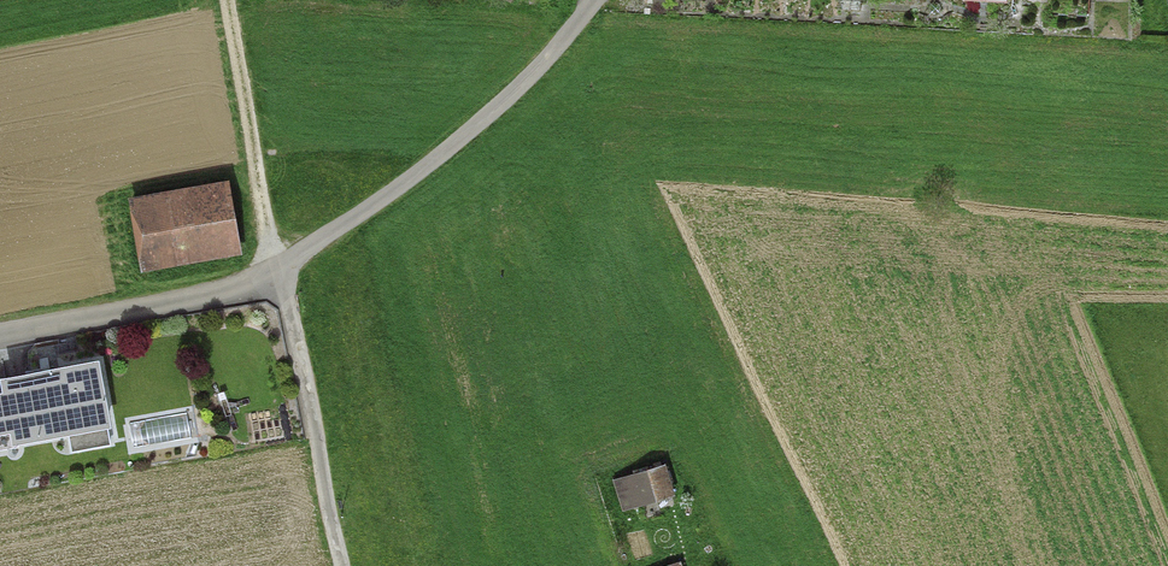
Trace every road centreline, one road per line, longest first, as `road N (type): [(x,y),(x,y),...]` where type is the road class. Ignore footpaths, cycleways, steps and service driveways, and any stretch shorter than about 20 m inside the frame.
road 1 (residential): [(276,275),(475,127),(595,0)]
road 2 (residential): [(276,275),(343,565)]
road 3 (residential): [(0,335),(237,290),(276,275)]
road 4 (track): [(227,0),(276,275)]

